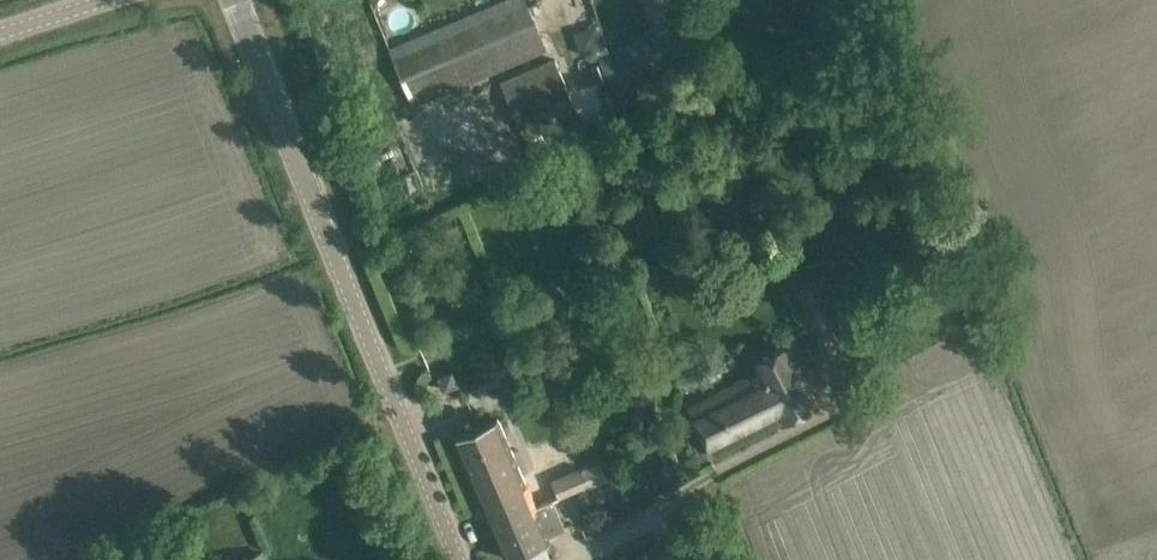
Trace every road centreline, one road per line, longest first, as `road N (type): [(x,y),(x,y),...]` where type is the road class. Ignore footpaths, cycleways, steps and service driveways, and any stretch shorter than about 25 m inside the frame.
road 1 (unclassified): [(459,559),(235,0)]

